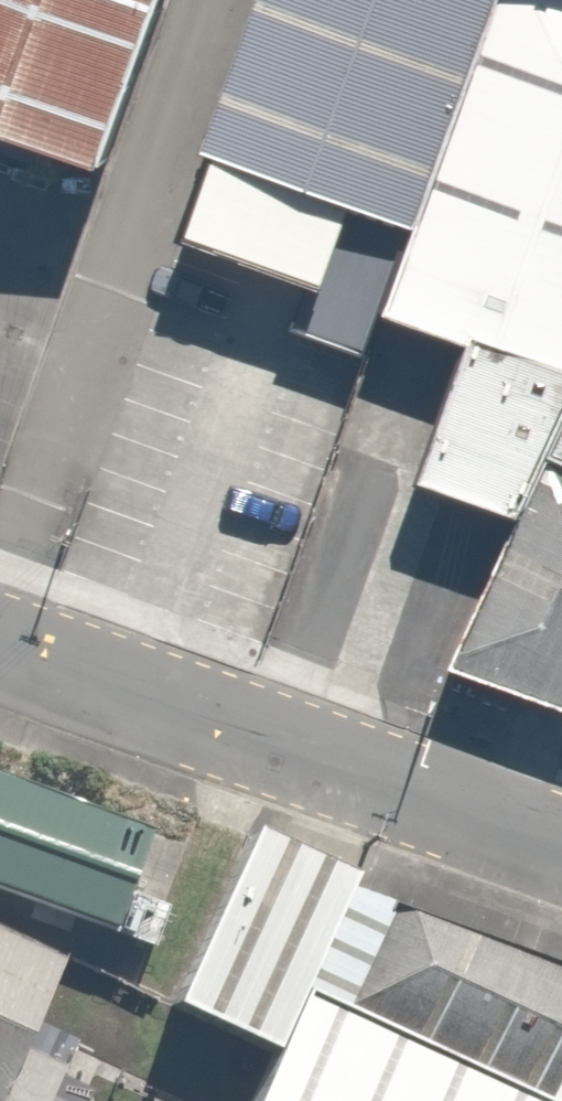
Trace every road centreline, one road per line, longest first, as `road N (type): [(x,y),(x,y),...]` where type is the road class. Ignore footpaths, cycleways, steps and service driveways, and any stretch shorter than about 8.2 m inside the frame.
road 1 (unclassified): [(0,642),(561,837)]

